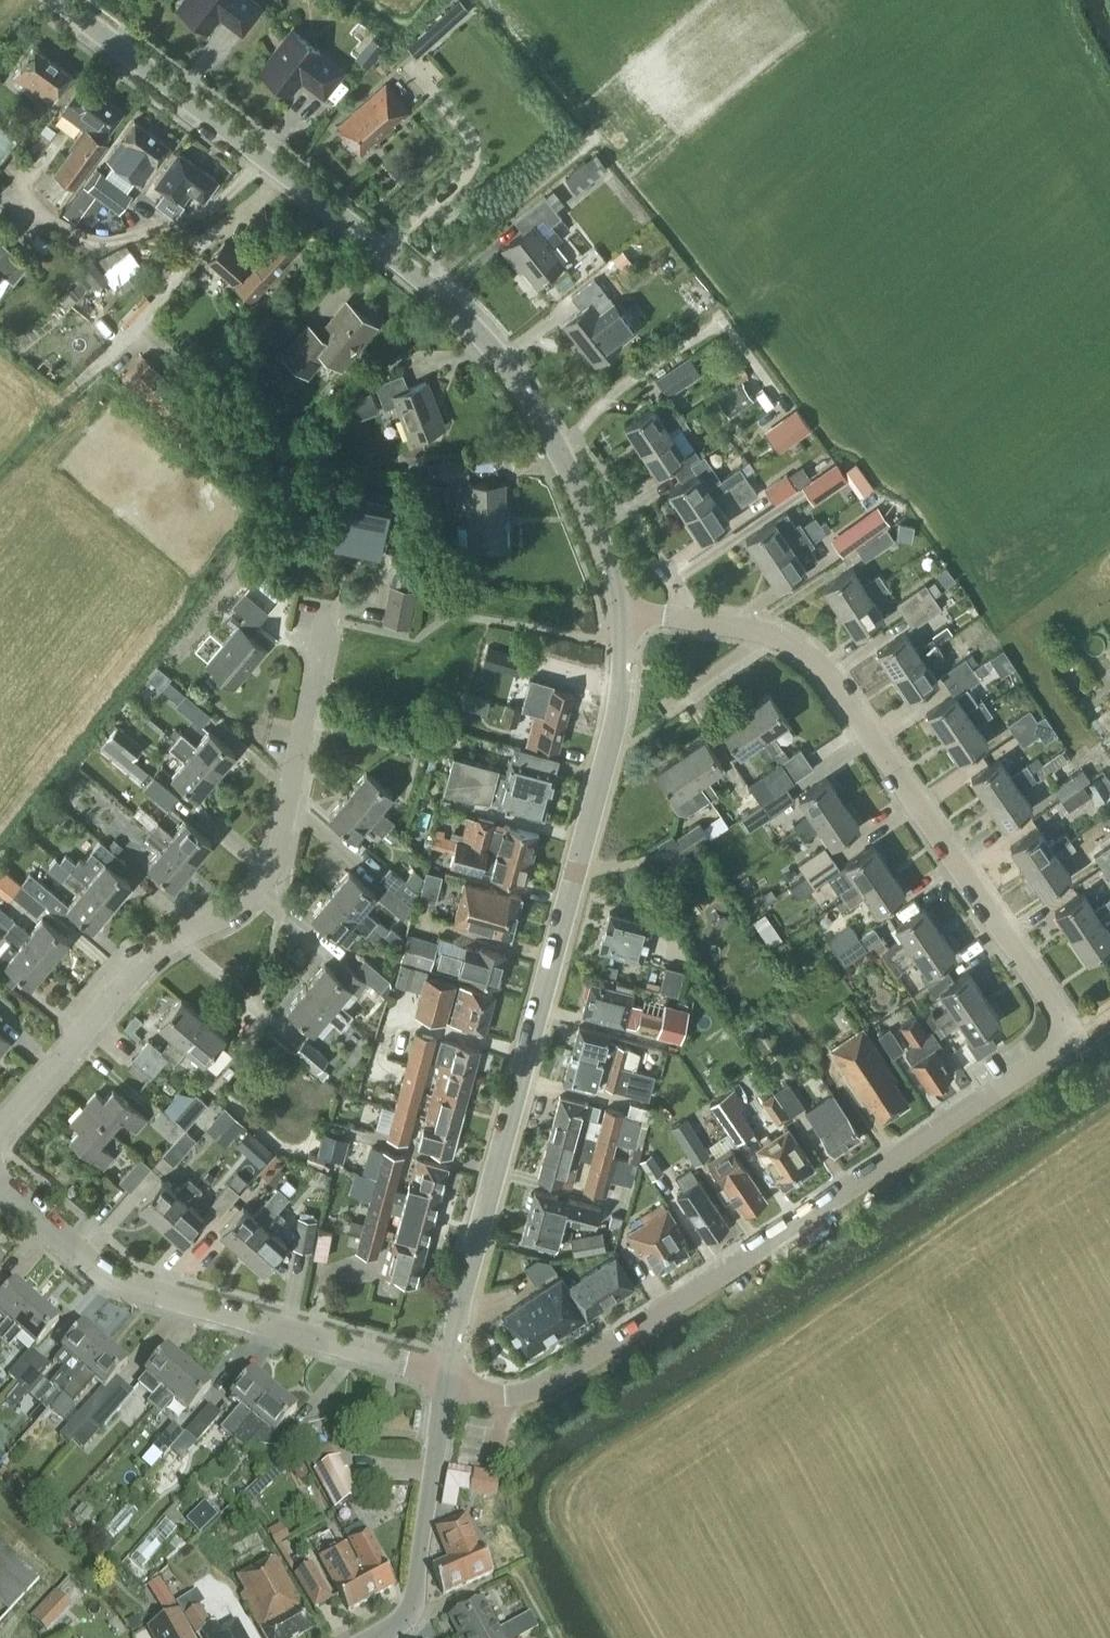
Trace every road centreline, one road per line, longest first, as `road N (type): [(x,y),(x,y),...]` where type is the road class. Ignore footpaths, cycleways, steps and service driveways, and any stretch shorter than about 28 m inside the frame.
road 1 (residential): [(448,1378),(505,1395),(545,1383),(1072,1038),(811,658),(750,629),(620,609)]
road 2 (tertiary): [(620,609),(612,564),(572,477),(484,338),(363,233),(58,0)]
road 3 (tertiary): [(448,1378),(453,1318),(617,713),(620,609)]
road 4 (residential): [(0,1130),(148,960),(240,905),(267,876),(328,601)]
road 5 (residential): [(448,1378),(125,1285),(0,1183)]
road 6 (tertiary): [(374,1637),(412,1604),(448,1378)]
road 7 (track): [(611,124),(428,286)]

